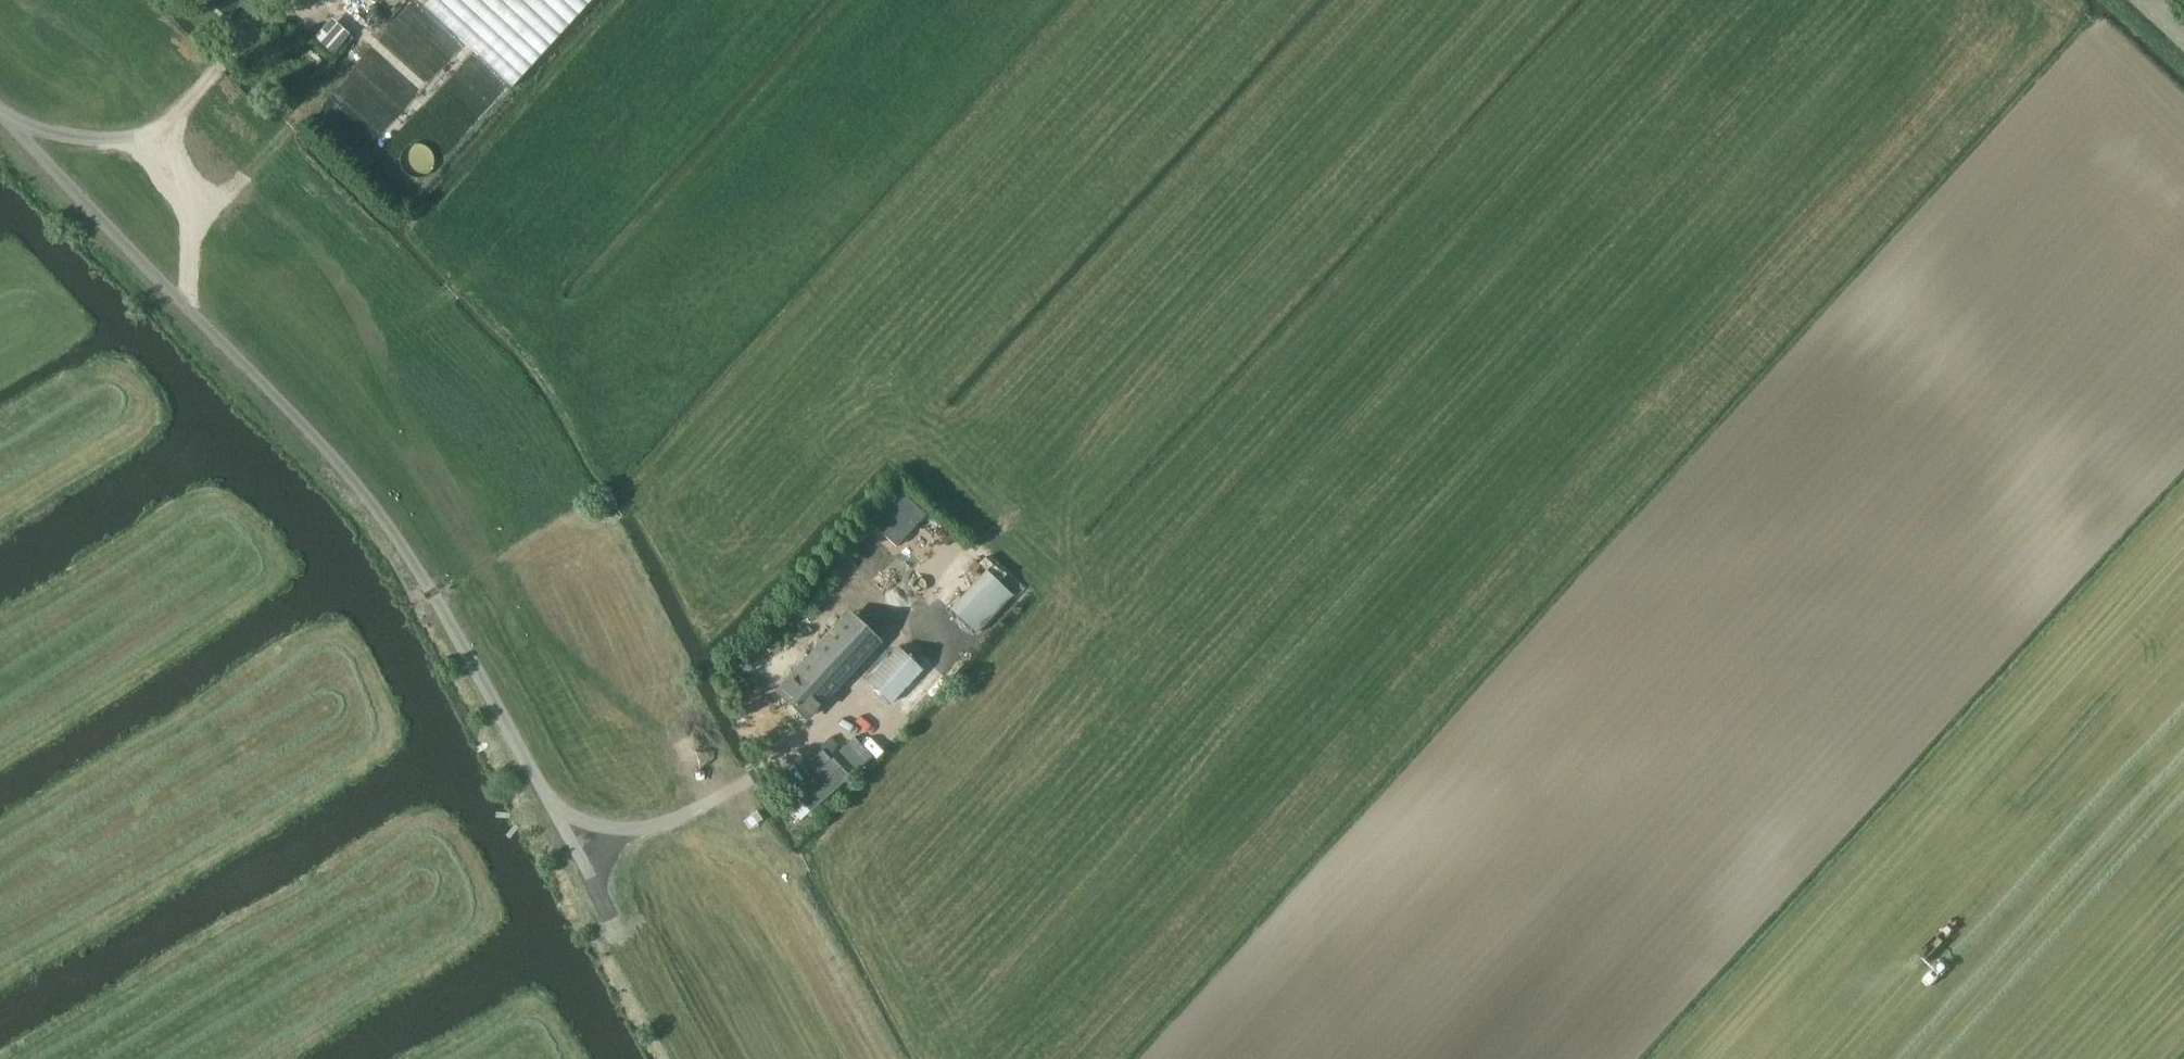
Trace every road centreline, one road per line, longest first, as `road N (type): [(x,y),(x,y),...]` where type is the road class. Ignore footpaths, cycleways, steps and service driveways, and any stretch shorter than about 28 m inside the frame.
road 1 (track): [(279,405),(423,320),(479,265),(582,379),(631,404),(1020,0)]
road 2 (track): [(686,1058),(553,808)]

